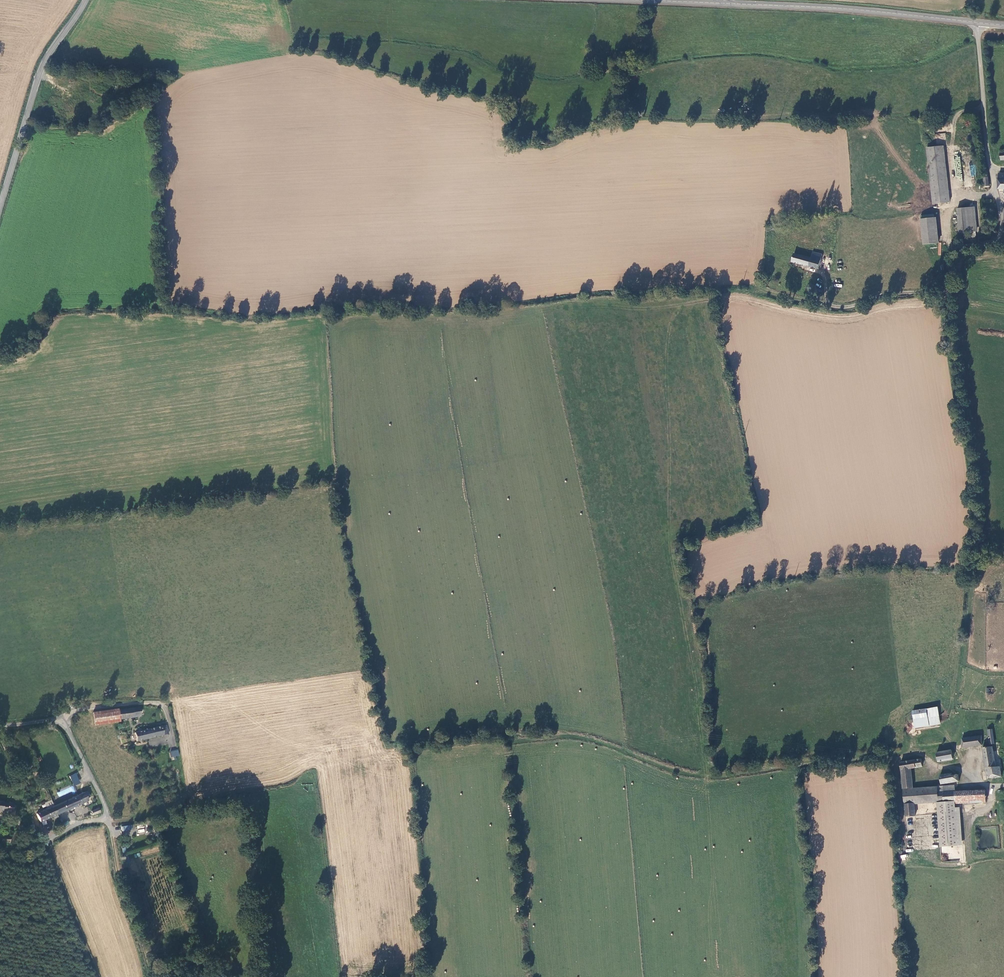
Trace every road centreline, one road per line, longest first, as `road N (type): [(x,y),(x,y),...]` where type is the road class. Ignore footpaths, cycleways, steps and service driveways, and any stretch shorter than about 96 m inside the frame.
road 1 (secondary): [(979,23),(726,4)]
road 2 (tertiary): [(0,204),(39,76),(86,0)]
road 3 (unclassified): [(979,23),(1002,238)]
road 4 (track): [(148,976),(119,894),(108,820)]
road 5 (residential): [(158,744),(173,743),(162,707),(148,703),(80,709),(61,722)]
road 6 (residential): [(73,823),(108,820),(61,722)]

